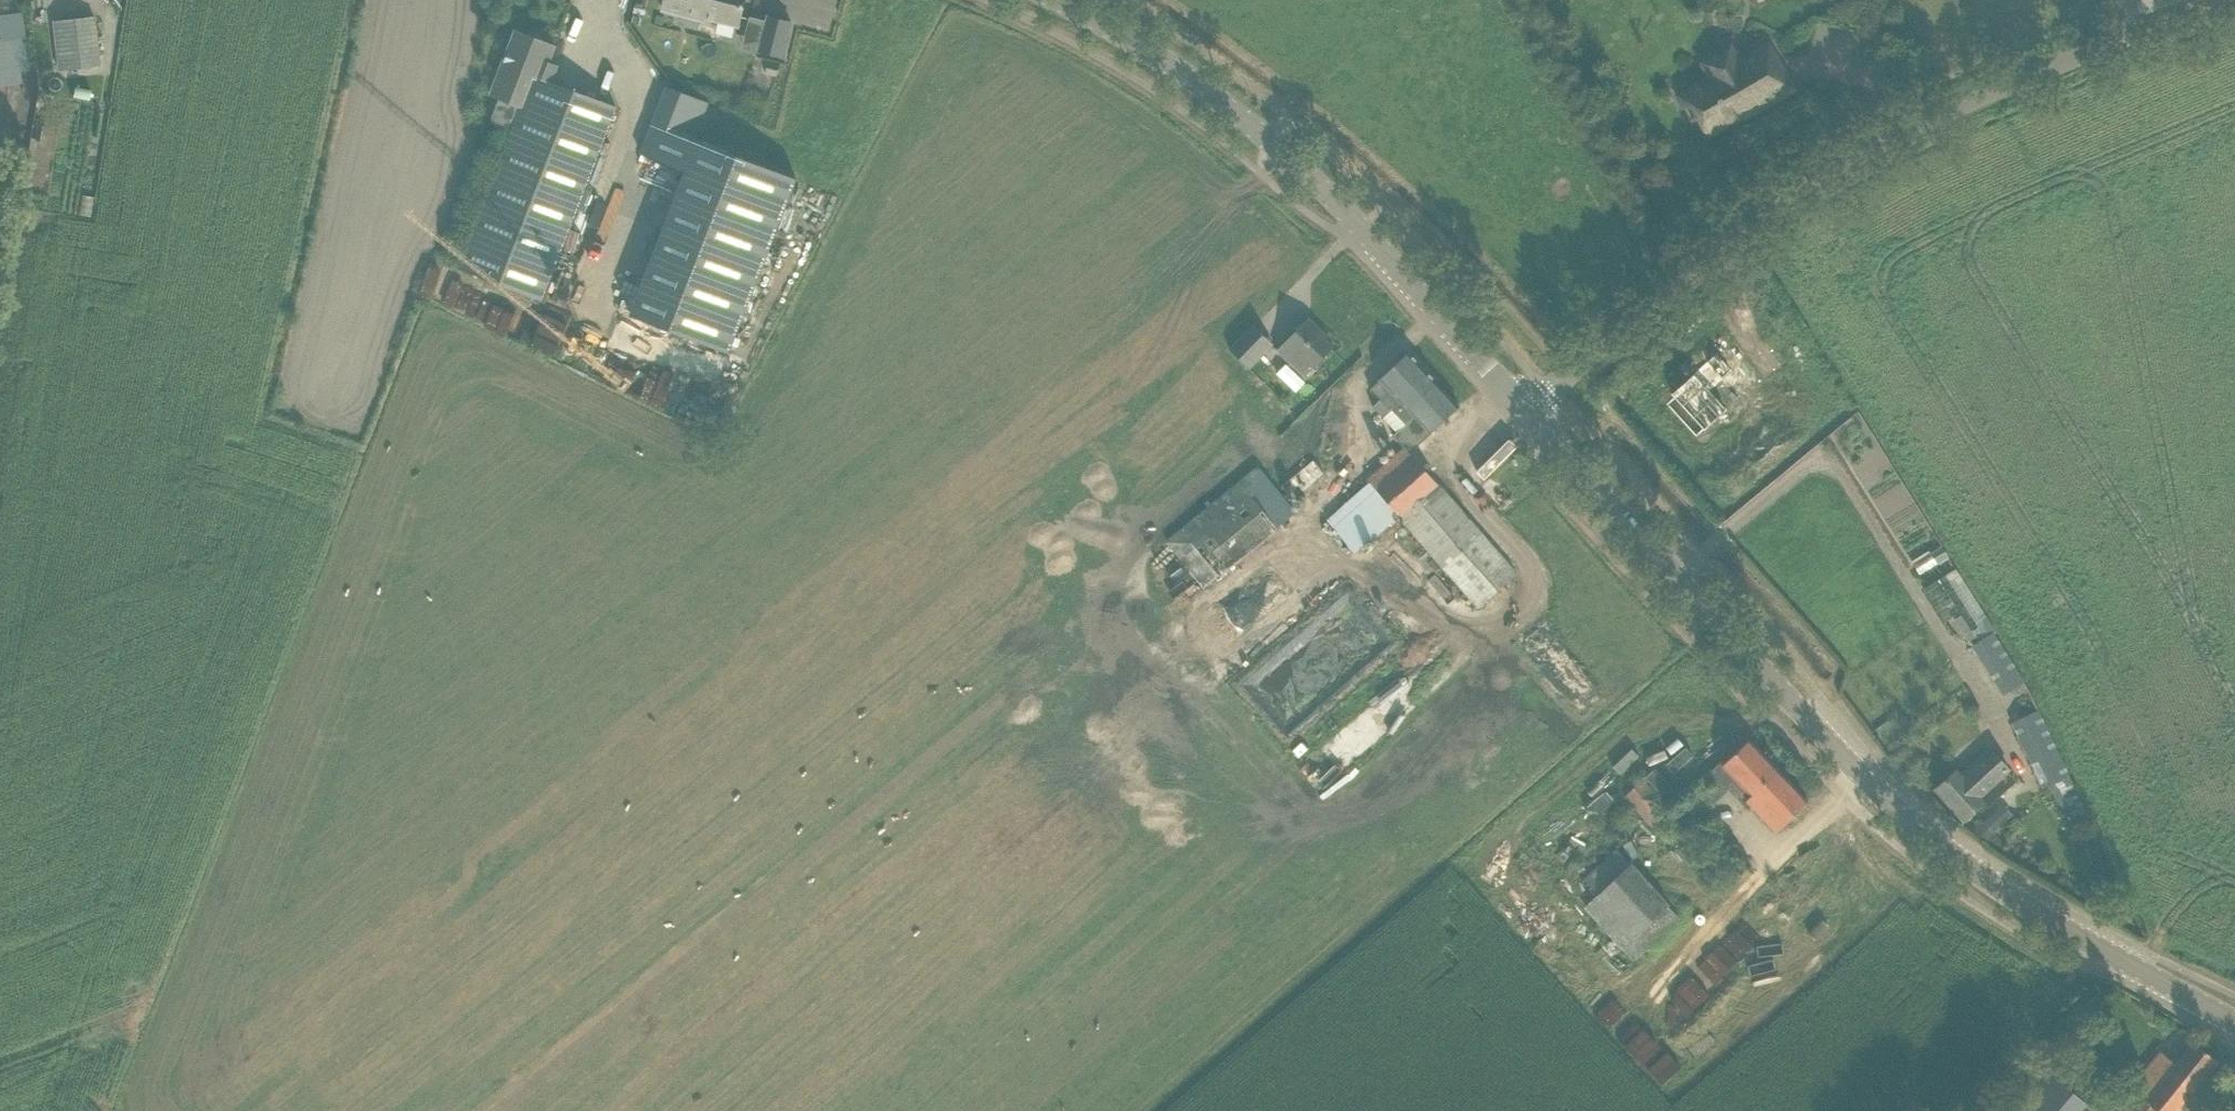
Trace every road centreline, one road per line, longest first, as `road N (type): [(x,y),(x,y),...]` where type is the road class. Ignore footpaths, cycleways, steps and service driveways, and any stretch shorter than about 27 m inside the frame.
road 1 (tertiary): [(2234,1019),(2029,913),(1922,839),(1749,668),(1526,411)]
road 2 (unclassified): [(1526,411),(1654,293),(1827,170),(1940,112),(2214,0)]
road 3 (tertiary): [(1526,411),(1338,204),(1236,110),(1053,0)]

